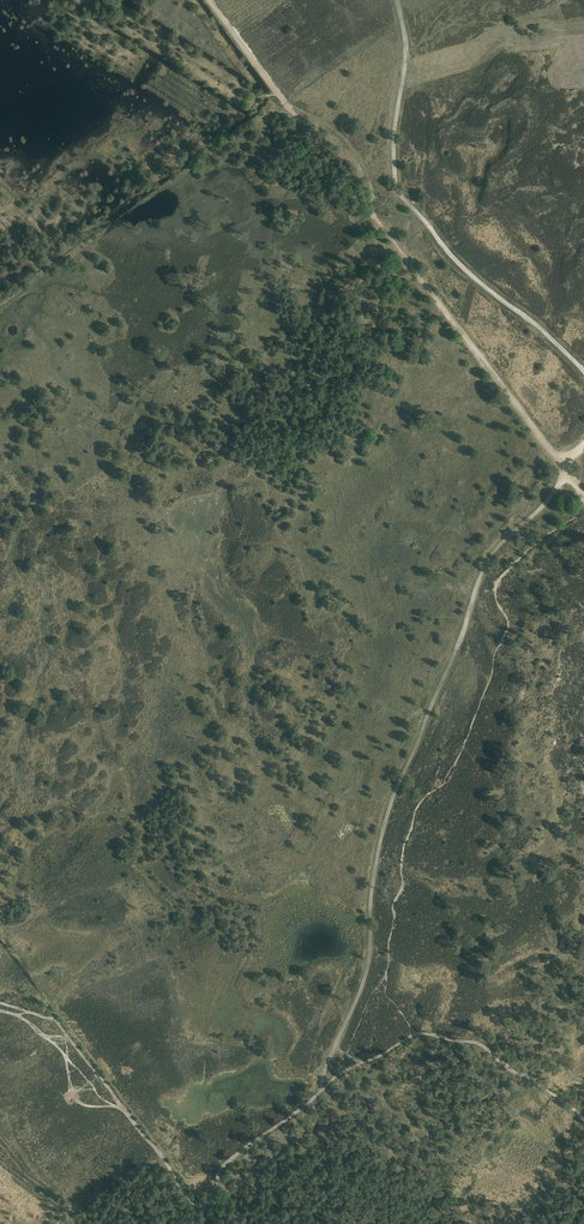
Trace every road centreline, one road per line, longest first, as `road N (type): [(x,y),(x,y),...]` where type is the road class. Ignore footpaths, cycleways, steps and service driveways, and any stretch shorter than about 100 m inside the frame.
road 1 (track): [(320,1093),(367,968),(390,807),(485,564),(542,508),(567,470)]
road 2 (track): [(397,0),(407,44),(397,189),(463,269),(583,374)]
road 3 (track): [(56,1018),(205,1216)]
road 4 (track): [(416,1036),(486,1048),(583,1121)]
road 5 (track): [(205,1216),(235,1162),(320,1093)]

